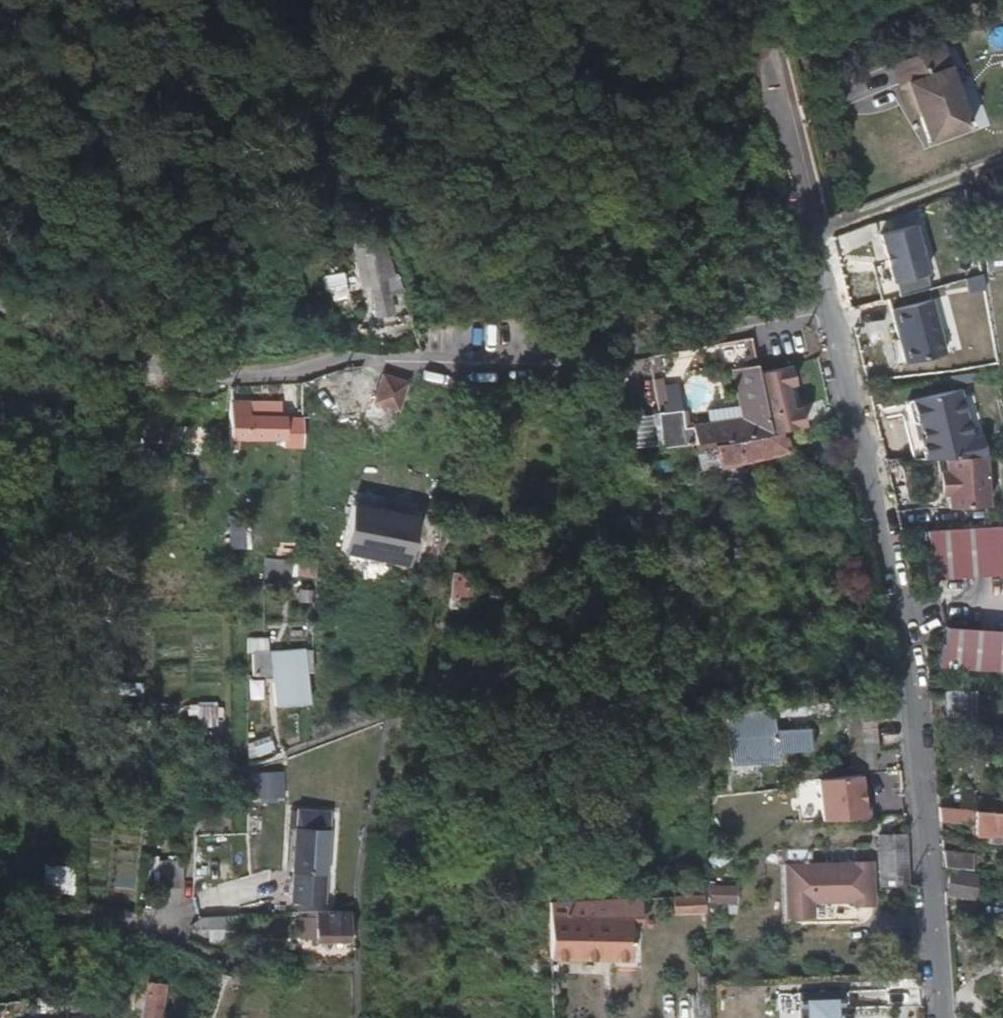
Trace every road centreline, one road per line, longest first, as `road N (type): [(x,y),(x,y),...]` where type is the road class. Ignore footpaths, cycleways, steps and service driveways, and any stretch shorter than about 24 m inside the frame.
road 1 (residential): [(939,1017),(910,627),(838,309)]
road 2 (residential): [(207,374),(264,376),(349,361),(470,373),(528,369),(838,309)]
road 3 (residential): [(838,309),(781,87)]
road 4 (residential): [(207,374),(94,351),(0,309)]

